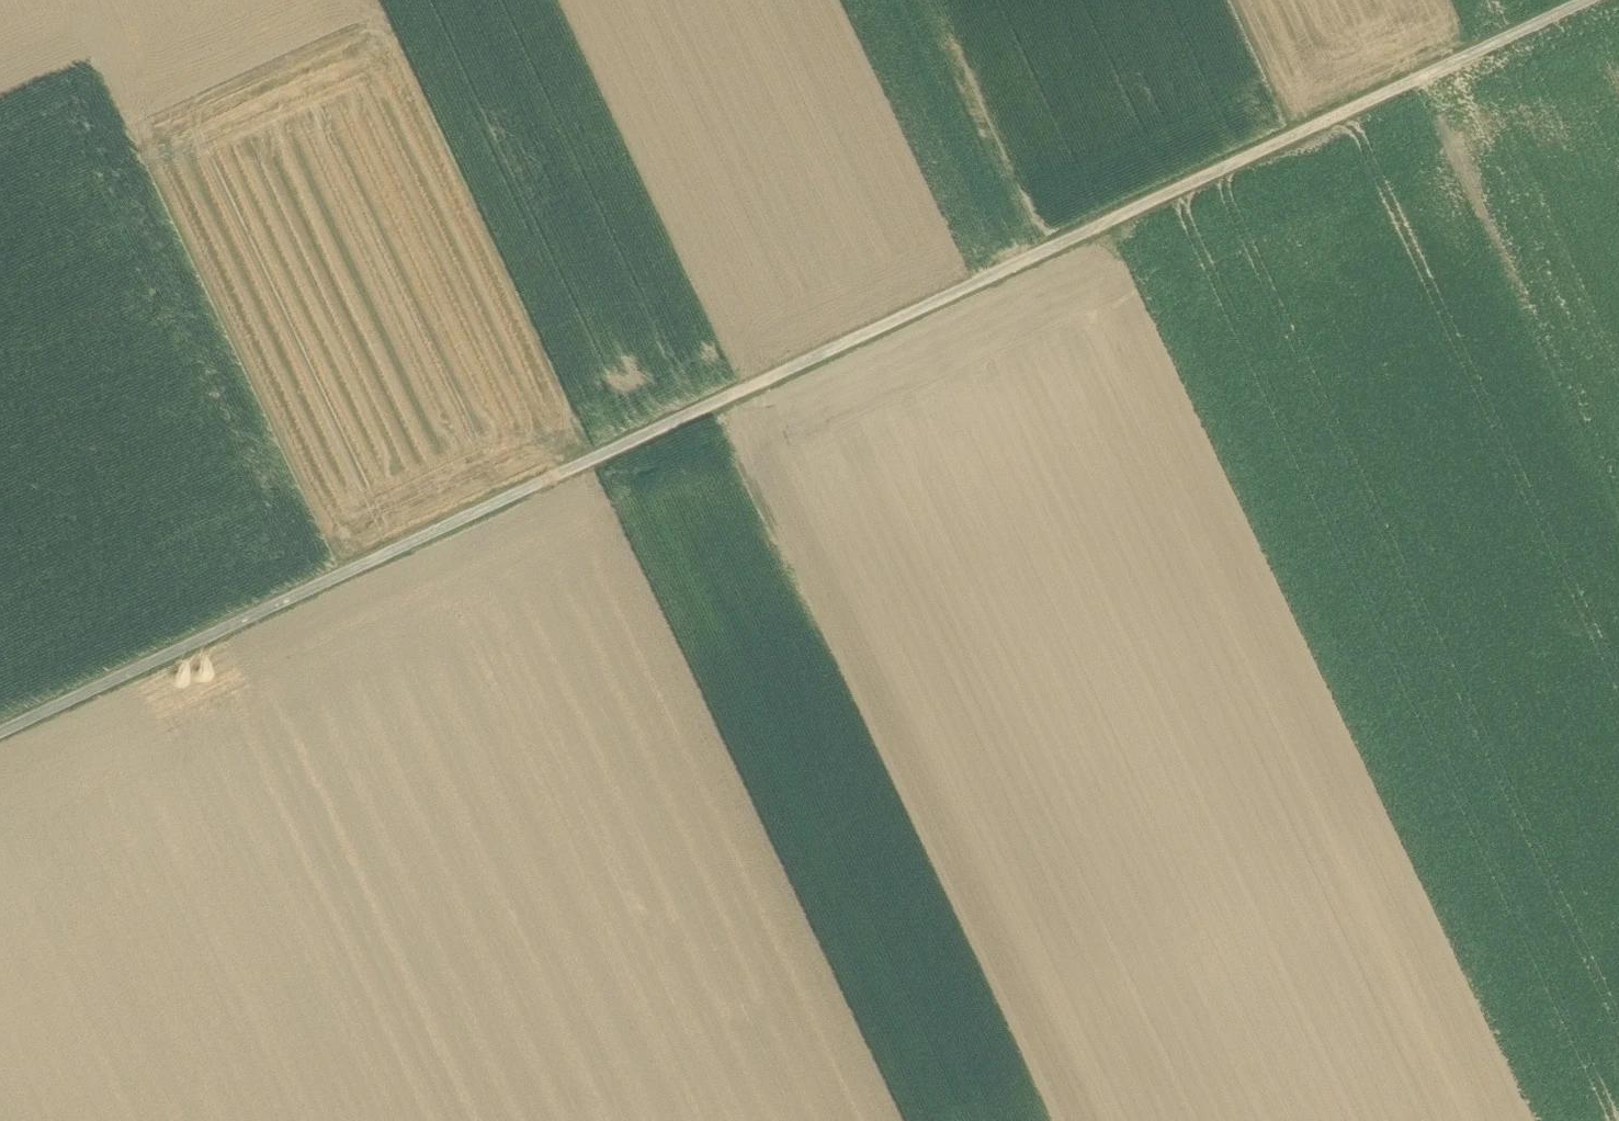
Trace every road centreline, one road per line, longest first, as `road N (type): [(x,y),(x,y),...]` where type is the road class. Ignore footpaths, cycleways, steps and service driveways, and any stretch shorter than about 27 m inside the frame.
road 1 (track): [(1618,4),(0,749)]

